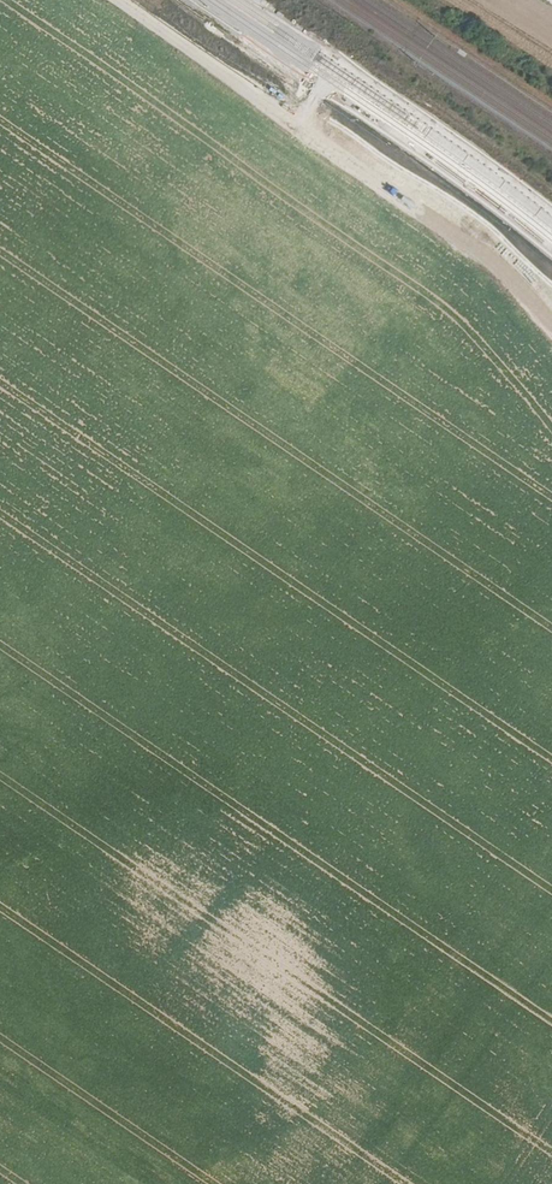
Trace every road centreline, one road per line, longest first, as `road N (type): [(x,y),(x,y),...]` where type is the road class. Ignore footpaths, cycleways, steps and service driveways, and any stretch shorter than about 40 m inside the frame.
road 1 (track): [(551,323),(515,279),(118,0)]

